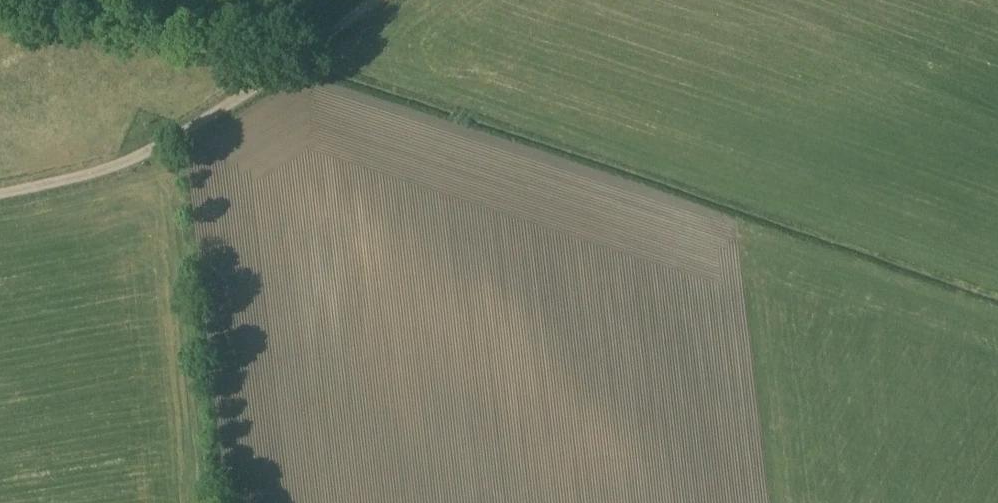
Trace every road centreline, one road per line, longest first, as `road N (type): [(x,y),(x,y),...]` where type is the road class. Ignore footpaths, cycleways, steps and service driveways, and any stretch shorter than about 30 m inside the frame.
road 1 (track): [(385,0),(144,154),(0,191)]

